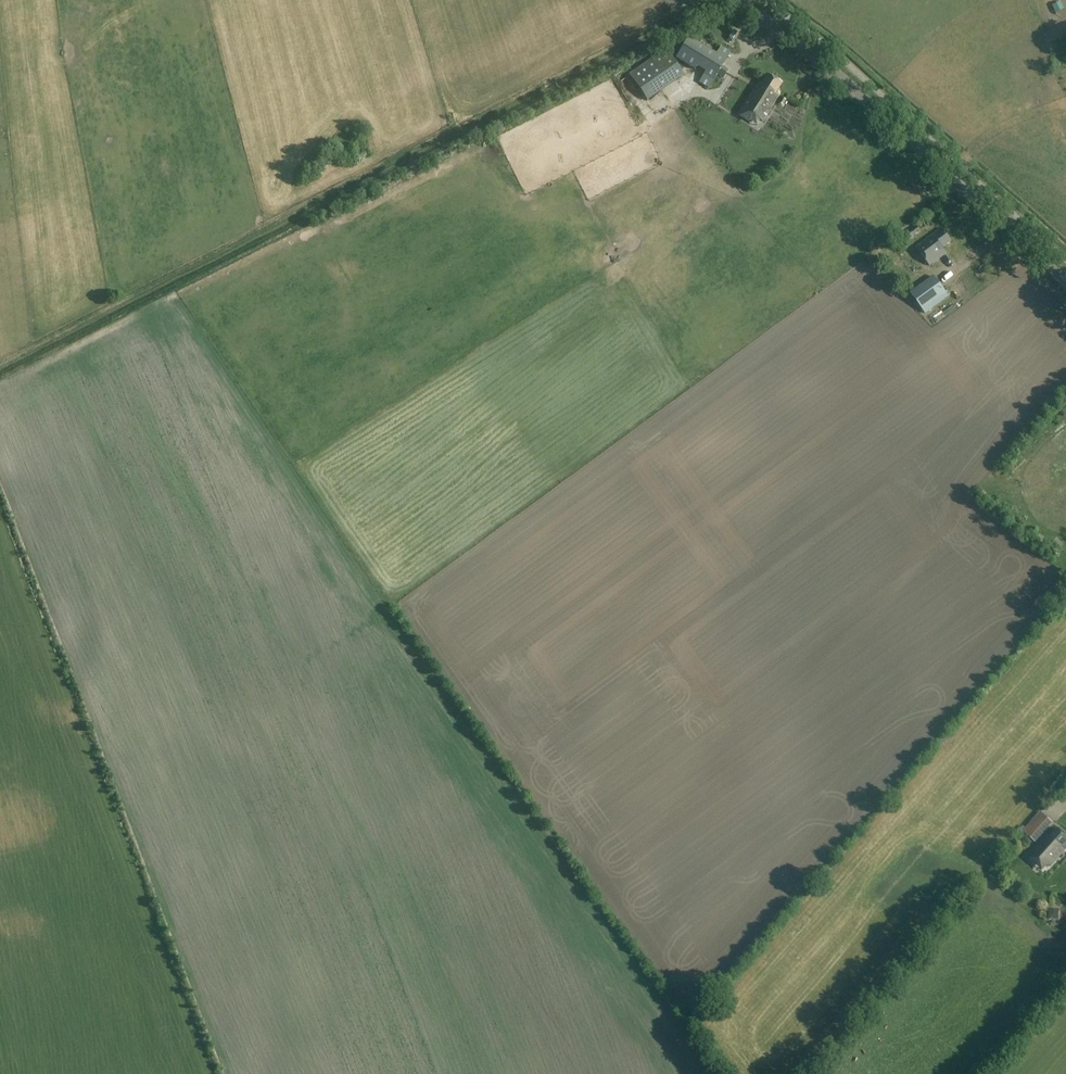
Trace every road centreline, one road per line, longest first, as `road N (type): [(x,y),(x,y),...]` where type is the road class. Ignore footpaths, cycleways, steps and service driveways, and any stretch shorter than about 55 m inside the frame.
road 1 (tertiary): [(1065,279),(833,71),(737,0)]

